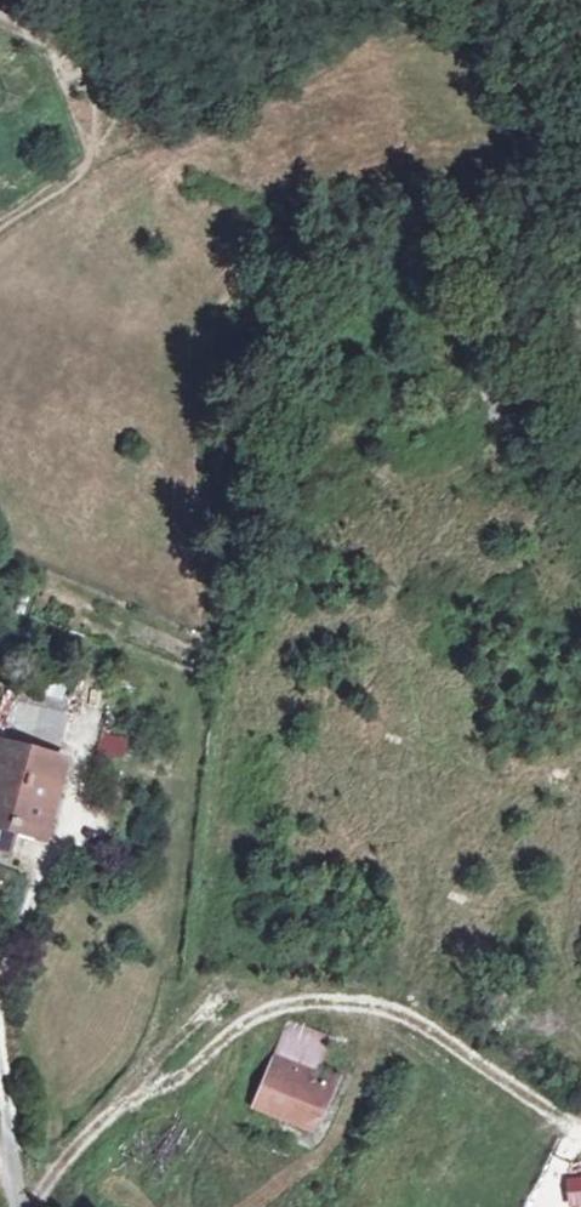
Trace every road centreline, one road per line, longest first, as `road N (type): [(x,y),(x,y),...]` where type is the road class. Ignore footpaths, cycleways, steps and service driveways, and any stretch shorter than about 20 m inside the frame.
road 1 (track): [(20,1206),(136,1076),(201,1057)]

